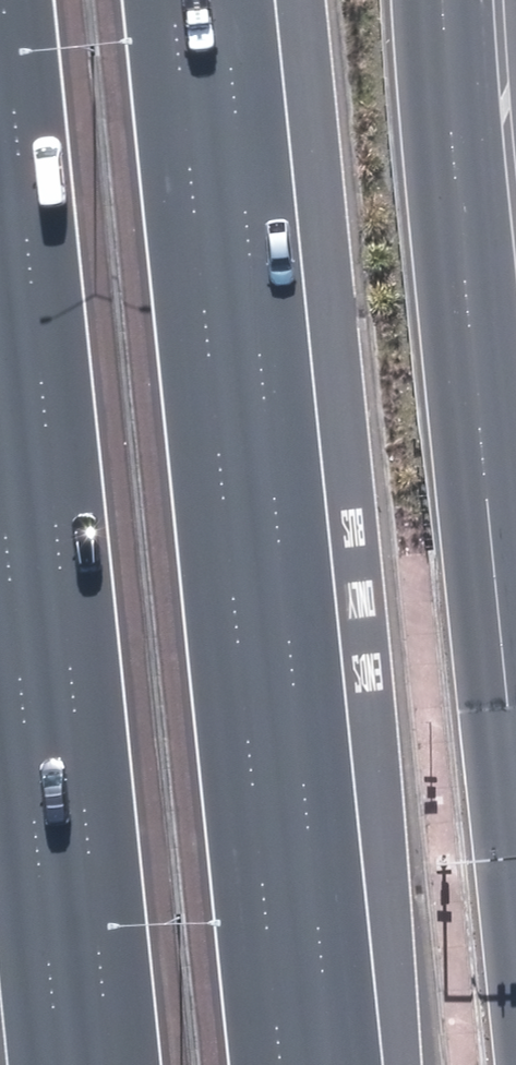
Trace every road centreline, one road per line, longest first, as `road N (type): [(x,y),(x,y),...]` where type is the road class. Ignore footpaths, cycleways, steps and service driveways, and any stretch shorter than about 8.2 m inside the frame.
road 1 (motorway): [(206,0),(317,1064)]
road 2 (motorway): [(91,1064),(0,159)]
road 3 (motorway): [(446,0),(515,763)]

